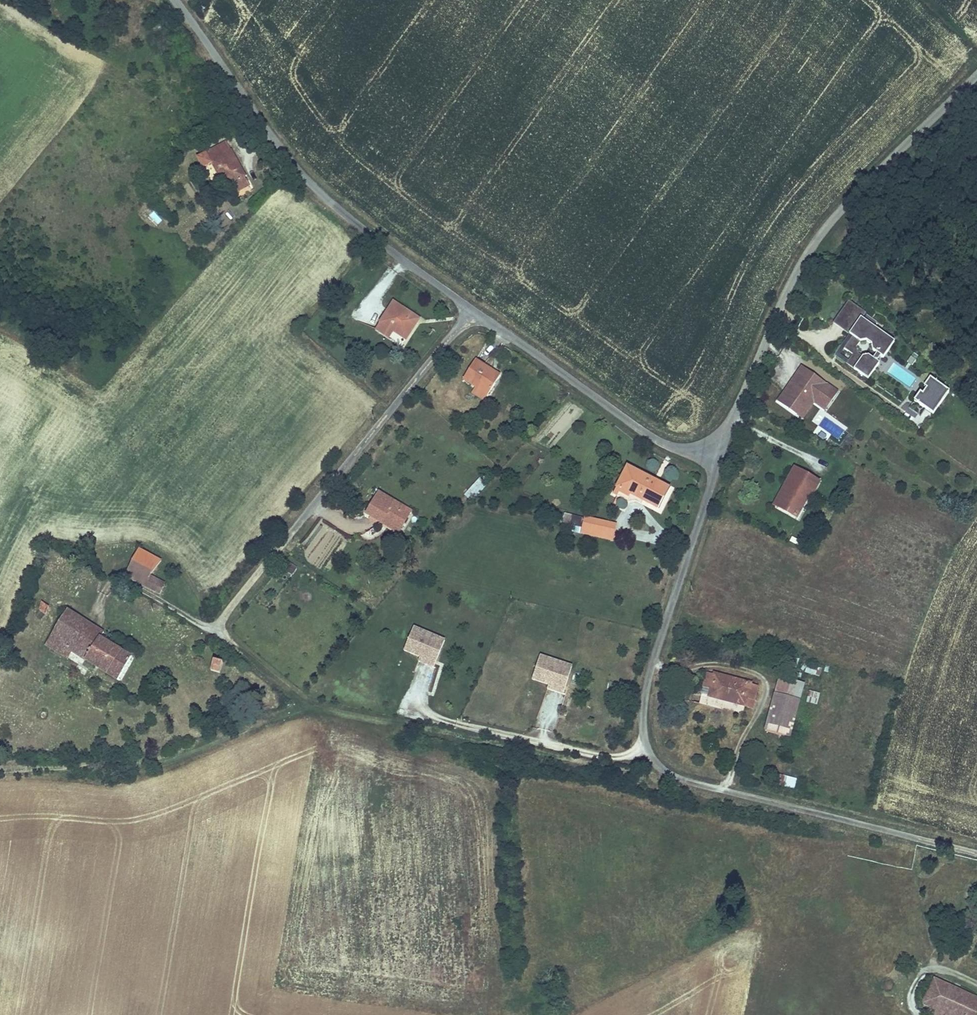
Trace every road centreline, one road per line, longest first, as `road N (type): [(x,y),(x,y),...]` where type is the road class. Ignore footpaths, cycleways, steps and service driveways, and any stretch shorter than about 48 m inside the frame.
road 1 (unclassified): [(976,853),(699,784),(651,756),(647,682),(718,457)]
road 2 (unclassified): [(718,457),(781,300),(812,246),(976,74)]
road 3 (unclassified): [(174,0),(304,180),(473,311)]
road 4 (unclassified): [(213,631),(473,311)]
road 5 (unclassified): [(473,311),(646,434),(718,457)]

